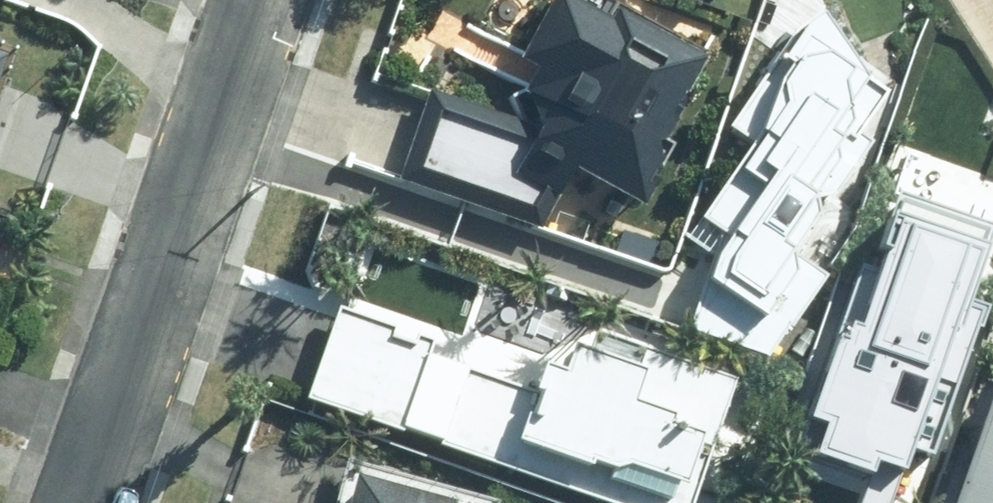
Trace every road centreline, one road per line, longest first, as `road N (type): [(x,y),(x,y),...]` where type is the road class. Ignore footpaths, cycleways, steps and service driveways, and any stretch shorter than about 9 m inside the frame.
road 1 (residential): [(259,0),(83,502)]

